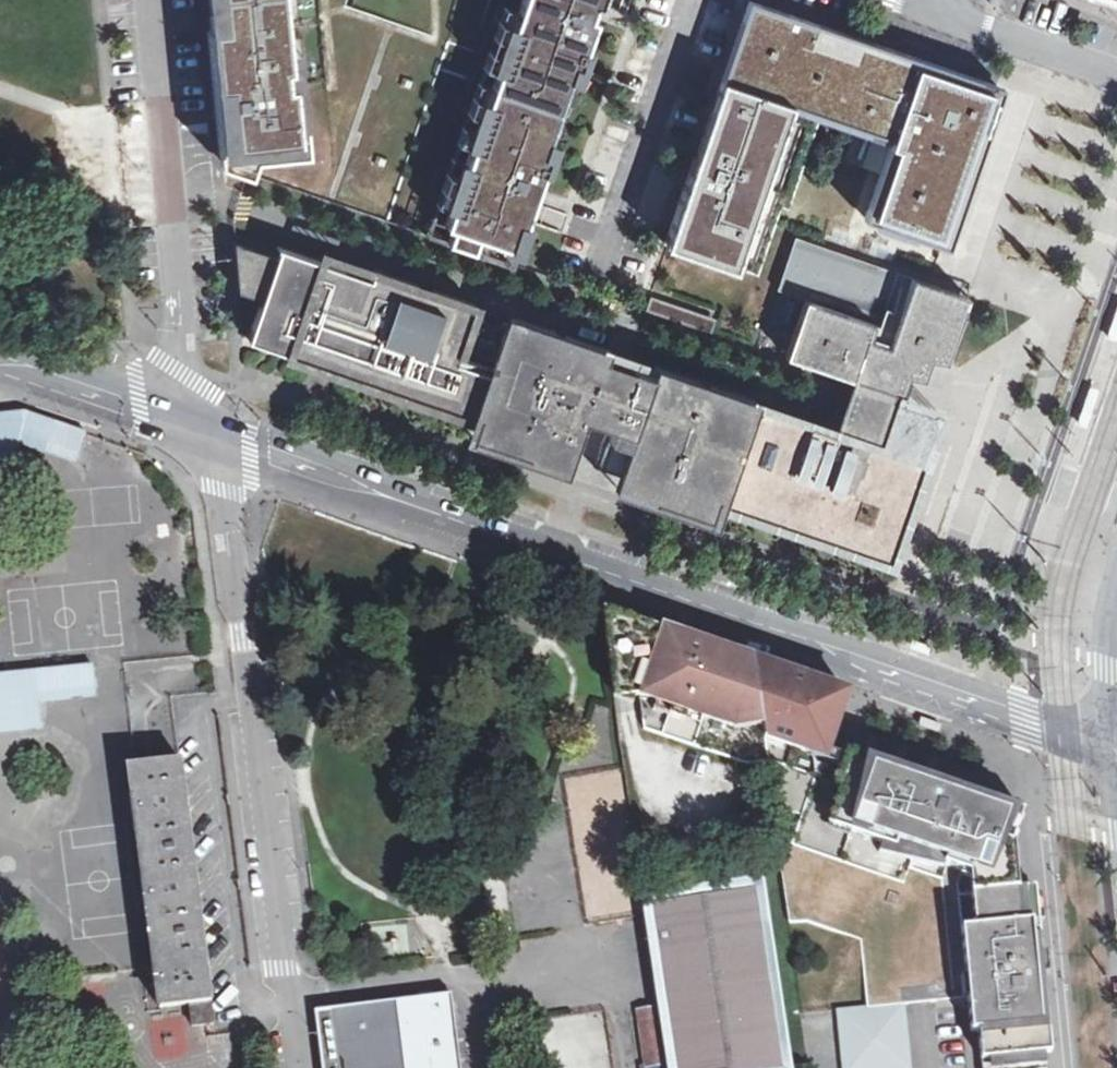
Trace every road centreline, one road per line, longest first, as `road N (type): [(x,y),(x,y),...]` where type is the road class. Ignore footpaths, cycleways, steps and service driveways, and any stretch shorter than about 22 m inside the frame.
road 1 (tertiary): [(214,434),(1114,750)]
road 2 (residential): [(214,434),(297,1067)]
road 3 (residential): [(151,0),(174,225),(181,423)]
road 4 (tertiary): [(0,363),(181,423)]
road 5 (unclassified): [(1116,72),(939,11)]
road 6 (tertiary): [(1116,594),(1107,650),(1114,750)]

